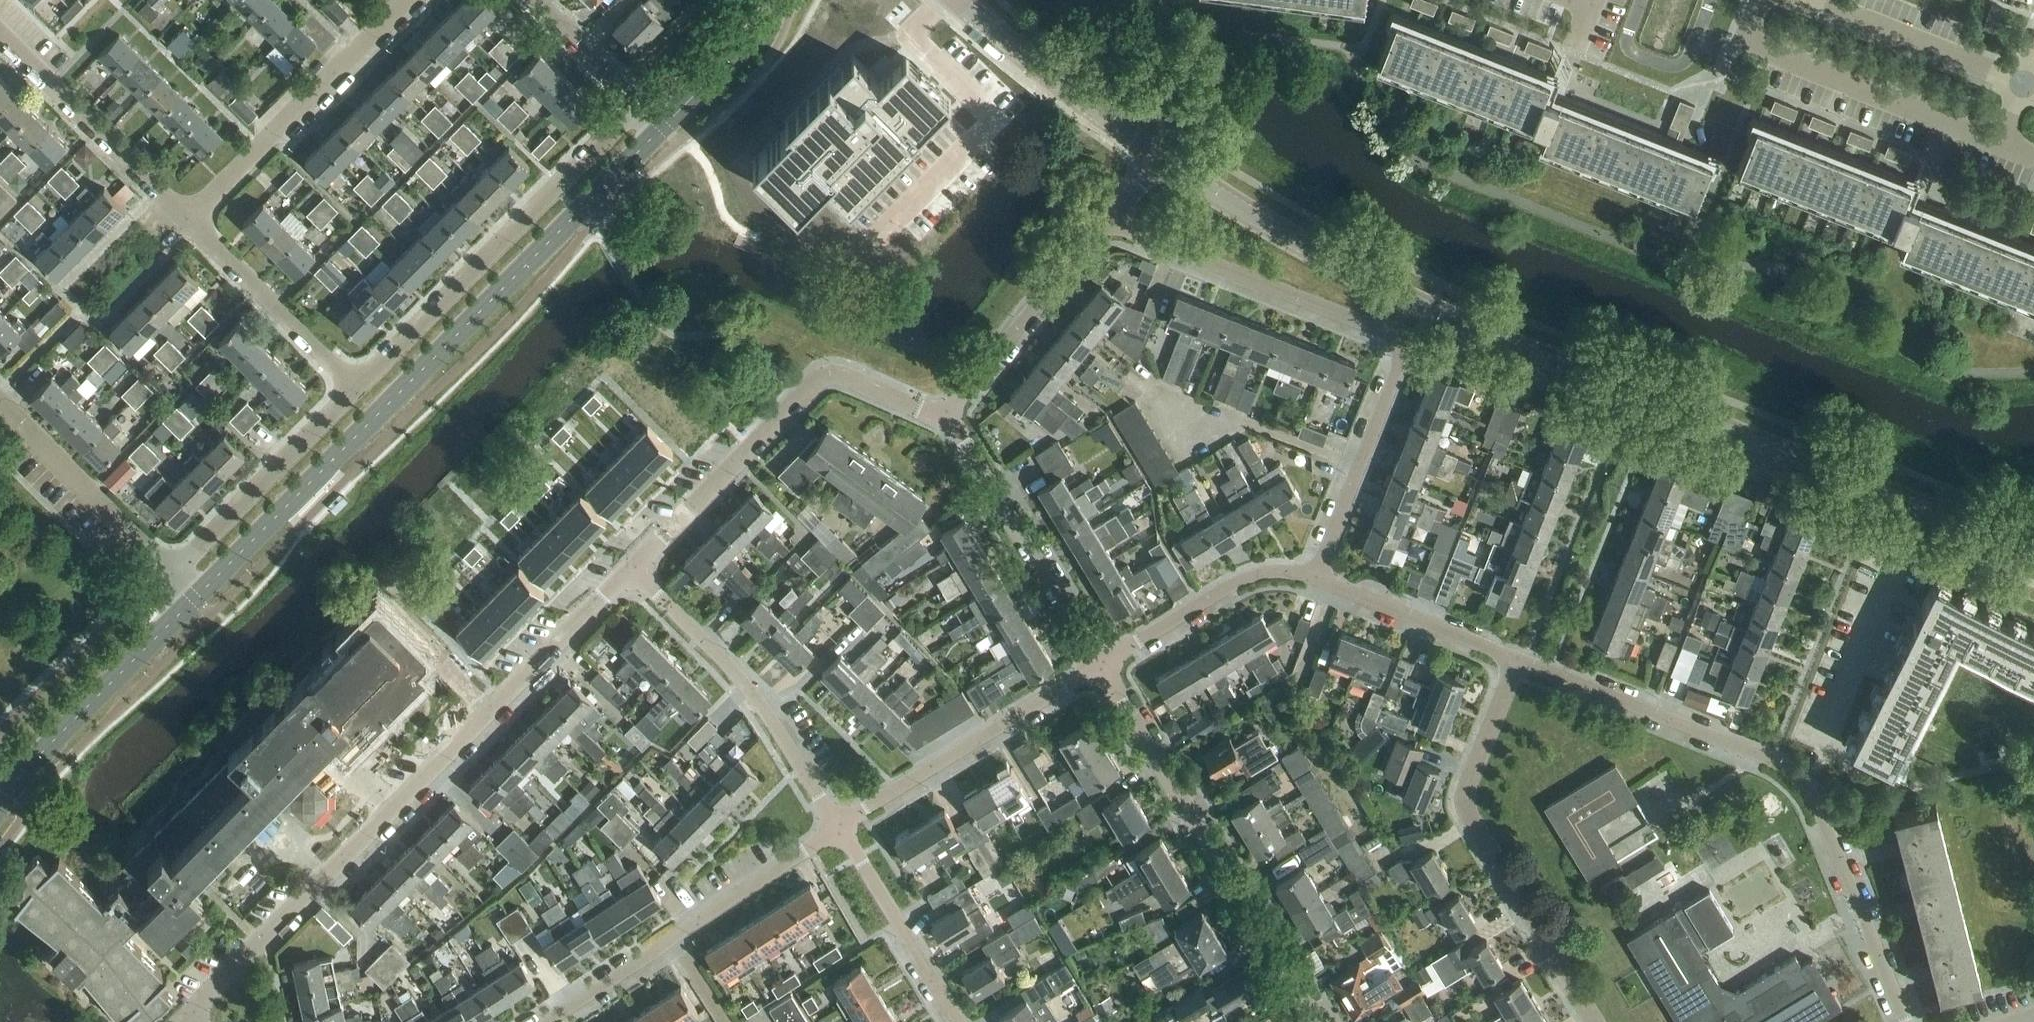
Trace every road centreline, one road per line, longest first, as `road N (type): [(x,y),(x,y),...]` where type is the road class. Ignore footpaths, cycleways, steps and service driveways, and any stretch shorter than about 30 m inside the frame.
road 1 (tertiary): [(1159,159),(1408,301),(2033,556)]
road 2 (tertiary): [(195,599),(663,129)]
road 3 (residential): [(631,569),(187,1015)]
road 4 (residential): [(1518,660),(1771,761),(1794,777),(1821,815),(1905,1021)]
road 5 (residential): [(1315,579),(1397,369),(1395,345),(1377,330),(1129,231),(1112,216)]
road 6 (residential): [(1317,1021),(1100,666)]
road 7 (residential): [(1593,1021),(1464,802),(1518,660)]
road 8 (residential): [(947,415),(924,413),(845,377),(825,377),(631,569)]
road 9 (residential): [(638,106),(356,389)]
road 10 (residential): [(2023,85),(2001,144),(1746,43),(1763,0)]
road 11 (residential): [(548,1021),(839,829)]
road 12 (residential): [(839,829),(739,680),(631,569)]
road 13 (residential): [(188,221),(407,0)]
road 14 (residential): [(839,829),(1100,666)]
road 15 (residential): [(1100,666),(947,415)]
road 16 (tertiary): [(4,798),(195,599)]
road 17 (residential): [(188,221),(0,34)]
road 18 (residential): [(356,389),(170,574)]
road 19 (tertiary): [(953,0),(1159,159)]
road 20 (residential): [(1112,216),(947,415)]
road 21 (residential): [(1100,666),(1238,582),(1274,573),(1315,579)]
road 22 (residential): [(170,574),(0,405)]
road 23 (residential): [(356,389),(188,221)]
road 24 (residential): [(1812,0),(2023,85)]
road 25 (residential): [(959,1021),(839,829)]
road 26 (residential): [(1315,579),(1518,660)]
road 27 (tertiary): [(663,129),(787,0)]
road 28 (residential): [(533,0),(638,106)]

